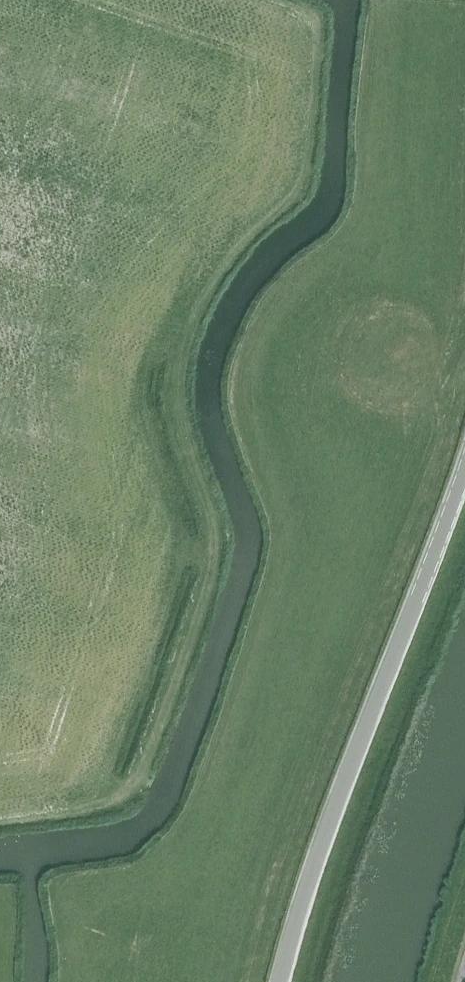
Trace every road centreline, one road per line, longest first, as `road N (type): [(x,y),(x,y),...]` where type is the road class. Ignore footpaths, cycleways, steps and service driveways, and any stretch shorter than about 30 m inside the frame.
road 1 (tertiary): [(284,981),(464,472)]

